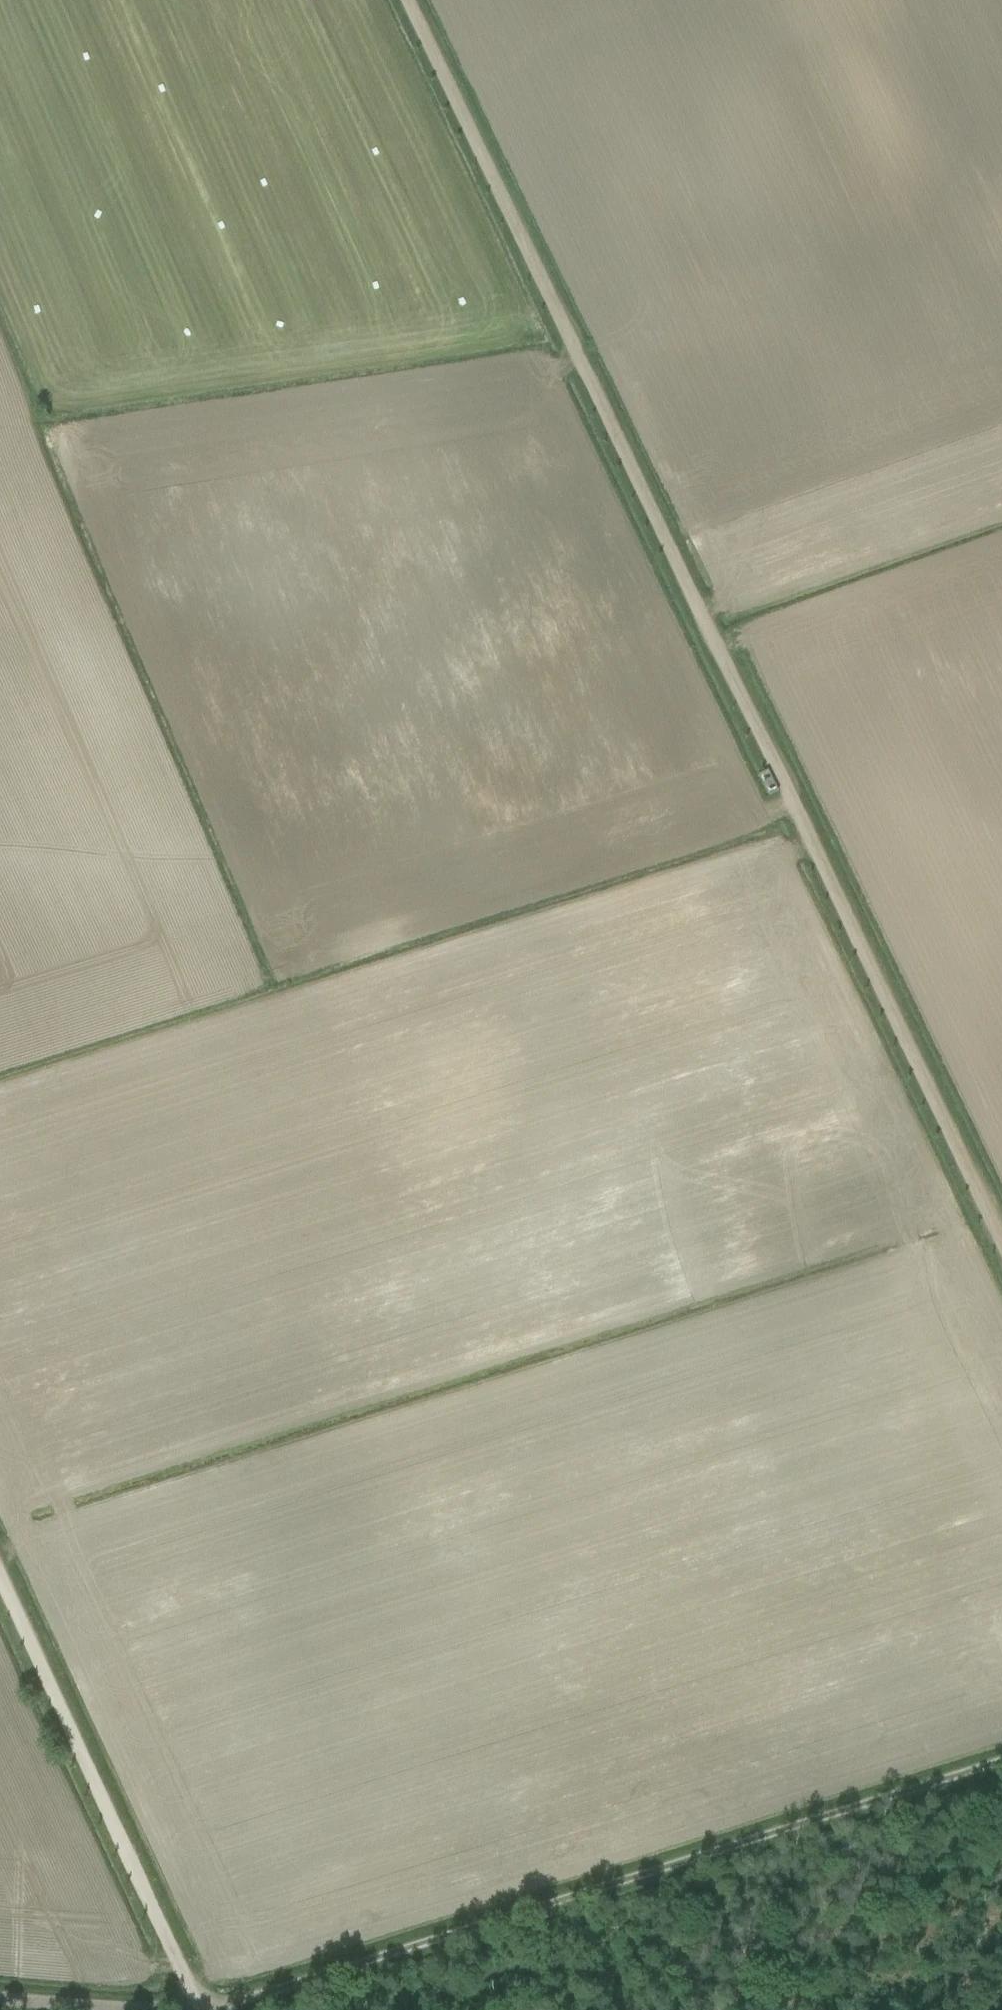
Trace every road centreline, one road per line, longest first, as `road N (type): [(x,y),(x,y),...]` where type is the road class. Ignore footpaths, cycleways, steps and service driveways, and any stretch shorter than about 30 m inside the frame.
road 1 (track): [(1001,1246),(403,0)]
road 2 (track): [(237,2009),(1001,1763)]
road 3 (track): [(0,1578),(202,2009)]

